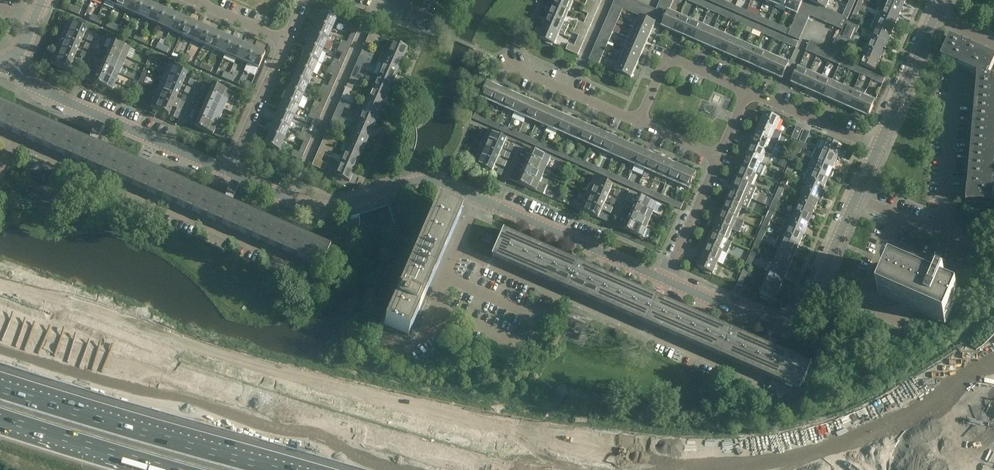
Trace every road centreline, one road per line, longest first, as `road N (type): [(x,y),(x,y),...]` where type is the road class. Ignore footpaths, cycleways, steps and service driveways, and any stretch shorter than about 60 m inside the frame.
road 1 (residential): [(666,280),(436,181),(324,209),(228,172)]
road 2 (motorway): [(393,469),(0,345)]
road 3 (residential): [(877,145),(800,320),(775,327),(666,280)]
road 4 (unclassified): [(228,172),(30,87),(11,58)]
road 5 (motorway): [(0,420),(167,469)]
road 6 (unclassified): [(639,121),(668,55),(750,90)]
road 7 (residential): [(940,0),(877,145)]
road 8 (unclassified): [(639,121),(495,57)]
road 9 (unclassified): [(228,172),(285,42)]
road 10 (unclassified): [(750,90),(877,145)]
road 11 (unclassified): [(666,280),(720,157)]

